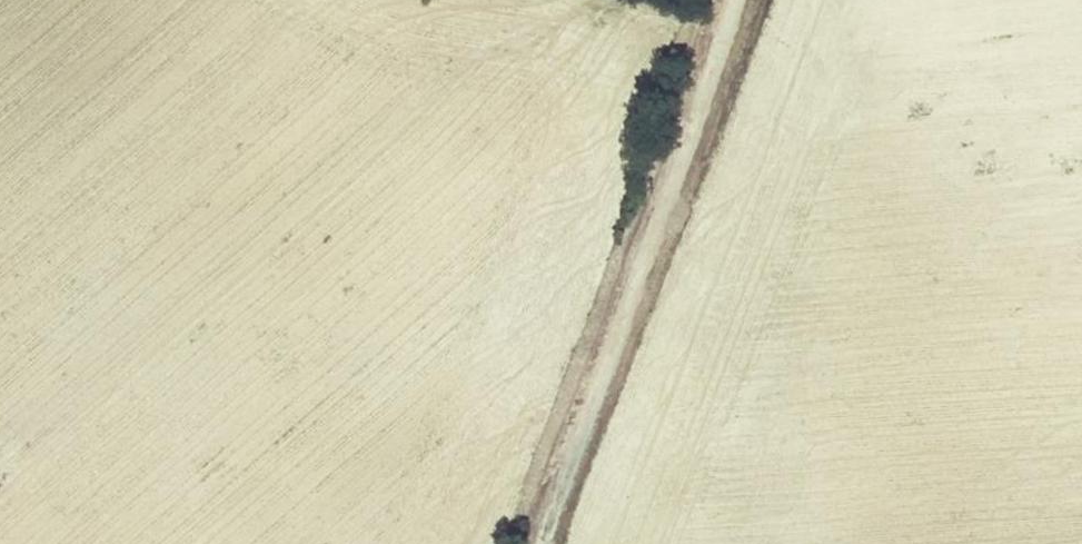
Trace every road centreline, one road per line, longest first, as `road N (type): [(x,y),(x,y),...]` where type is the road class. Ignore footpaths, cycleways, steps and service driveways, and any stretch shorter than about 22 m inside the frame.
road 1 (track): [(528,543),(732,0)]

